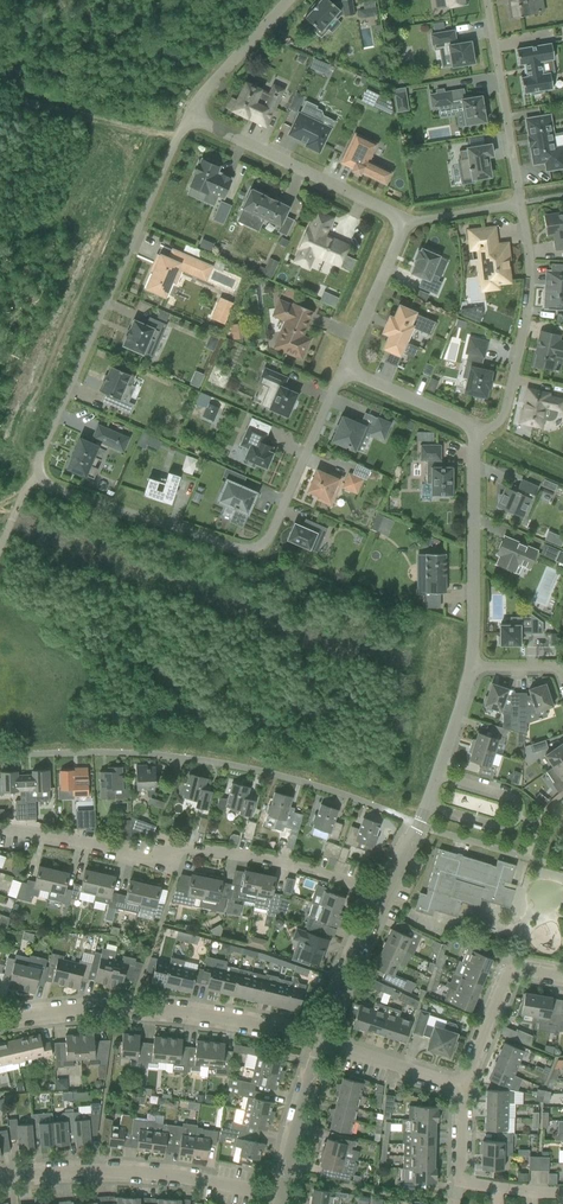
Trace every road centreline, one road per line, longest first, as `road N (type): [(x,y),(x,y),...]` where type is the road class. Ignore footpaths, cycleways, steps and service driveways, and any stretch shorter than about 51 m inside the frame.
road 1 (residential): [(345,372),(269,540),(256,549),(235,550),(51,491),(39,474),(177,142),(200,121)]
road 2 (residential): [(388,887),(260,853),(186,846),(161,857),(0,830)]
road 3 (residential): [(0,1022),(60,1010),(175,1015),(242,1021),(324,1042)]
road 4 (residential): [(0,1179),(176,1171),(289,1189)]
road 5 (residential): [(521,205),(531,263),(528,315),(506,415),(488,433),(476,431)]
road 6 (residential): [(472,671),(476,431)]
road 7 (residential): [(388,887),(426,807),(472,671)]
road 8 (residential): [(402,227),(393,216),(200,121)]
road 9 (residential): [(487,0),(521,205)]
road 10 (residential): [(562,974),(517,974),(463,1086)]
road 11 (residential): [(324,1042),(388,887)]
road 12 (residential): [(345,372),(402,227)]
road 13 (residential): [(200,121),(208,93),(292,0)]
road 14 (residential): [(289,1189),(324,1042)]
road 15 (residential): [(463,1086),(324,1042)]
road 16 (residential): [(476,431),(345,372)]
road 17 (residential): [(521,205),(402,227)]

